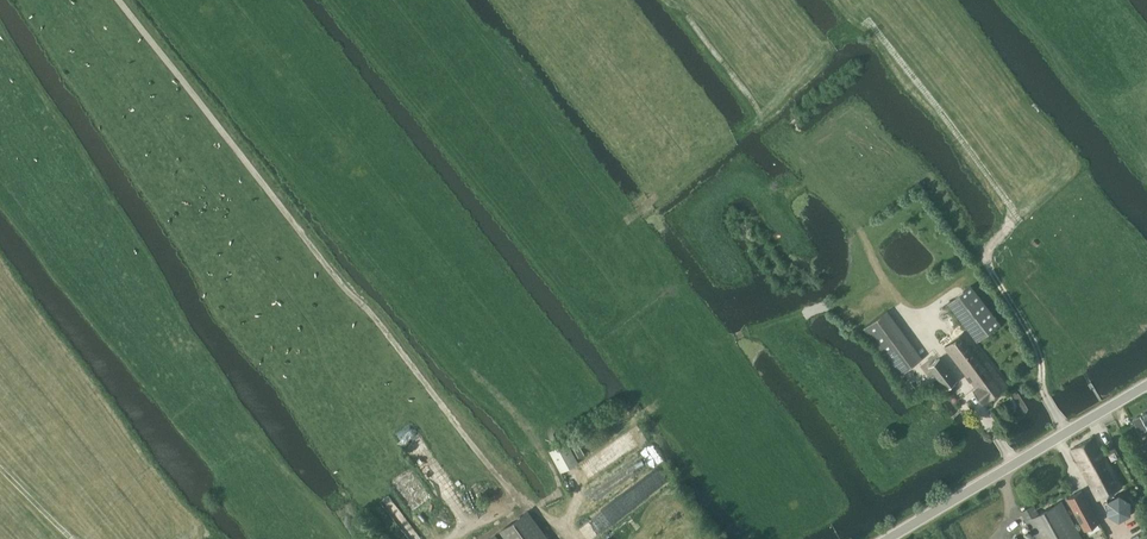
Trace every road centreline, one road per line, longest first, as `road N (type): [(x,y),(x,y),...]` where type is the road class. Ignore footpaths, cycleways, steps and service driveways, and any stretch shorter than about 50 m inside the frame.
road 1 (track): [(502,483),(120,0)]
road 2 (unclassified): [(1146,383),(884,538)]

